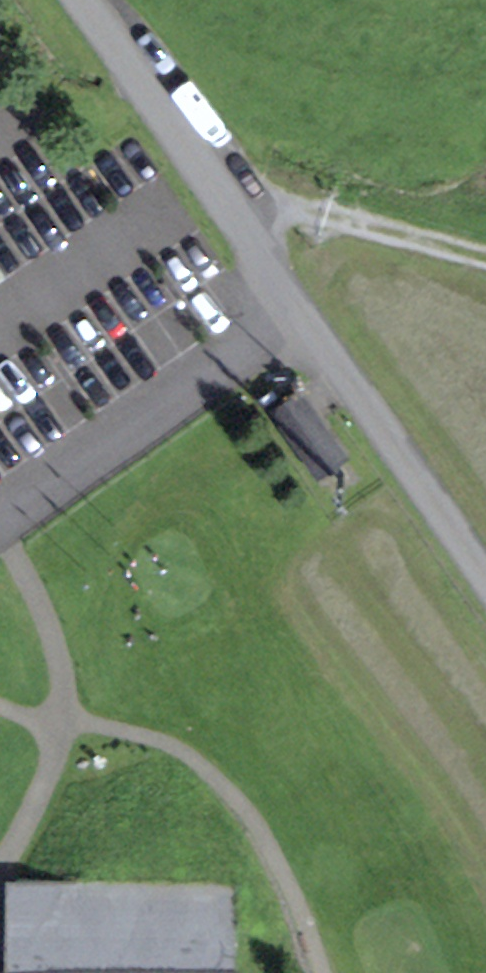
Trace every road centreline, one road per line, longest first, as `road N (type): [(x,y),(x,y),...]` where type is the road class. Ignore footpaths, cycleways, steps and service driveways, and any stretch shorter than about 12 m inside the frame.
road 1 (unclassified): [(79,0),(485,586)]
road 2 (track): [(213,194),(485,260)]
road 3 (track): [(0,708),(62,724),(64,699),(55,642),(0,535)]

